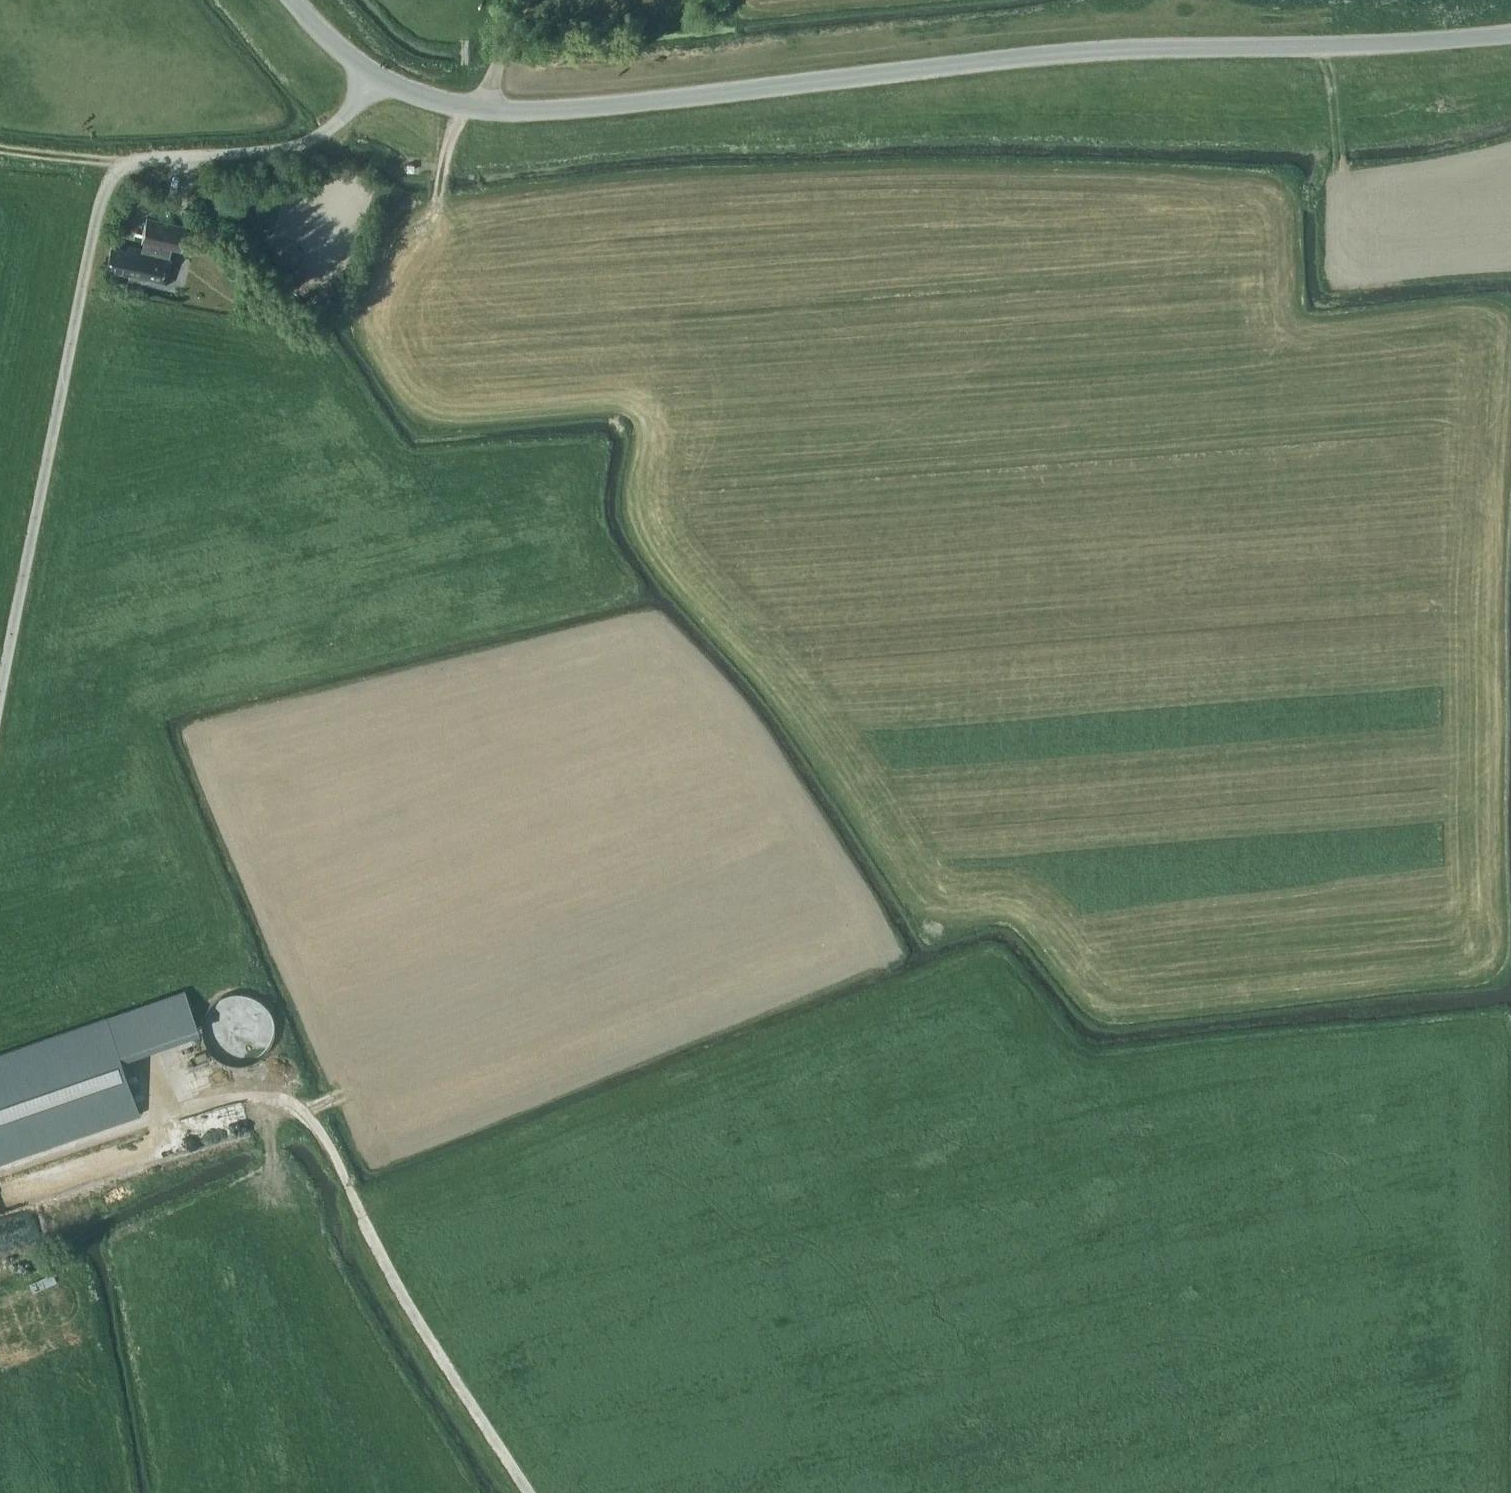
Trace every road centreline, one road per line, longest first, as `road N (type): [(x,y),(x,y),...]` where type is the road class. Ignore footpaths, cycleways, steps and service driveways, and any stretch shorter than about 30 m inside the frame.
road 1 (unclassified): [(376,76),(463,111),(562,112),(1006,65),(1510,36)]
road 2 (unclassified): [(123,160),(304,142),(346,114),(376,76)]
road 3 (track): [(0,146),(123,160)]

